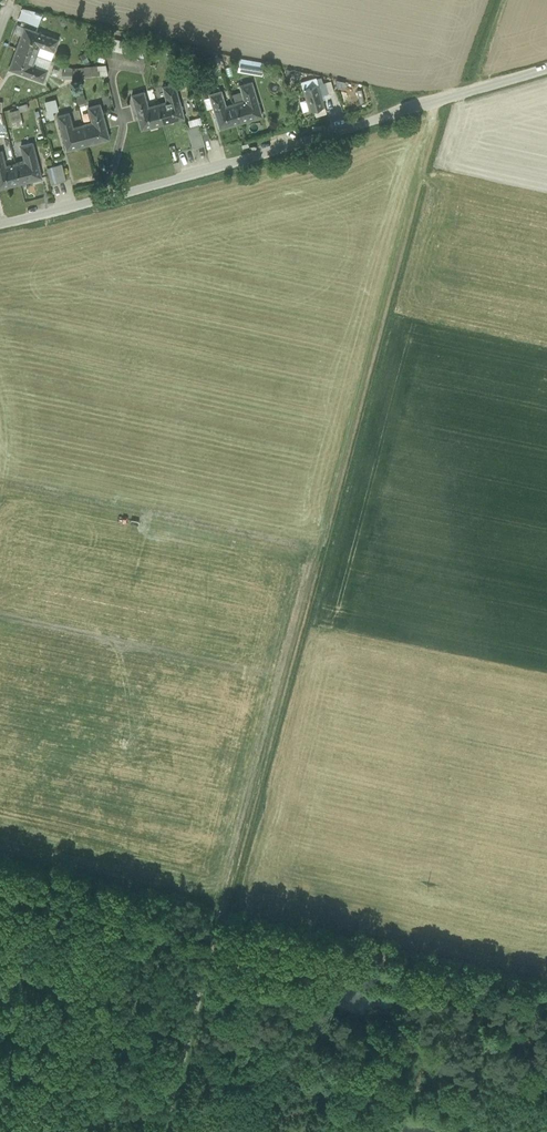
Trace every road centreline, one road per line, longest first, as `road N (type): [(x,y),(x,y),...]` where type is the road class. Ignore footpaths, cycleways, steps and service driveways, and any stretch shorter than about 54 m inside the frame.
road 1 (track): [(163,1131),(438,102)]
road 2 (unclassified): [(0,223),(546,69)]

